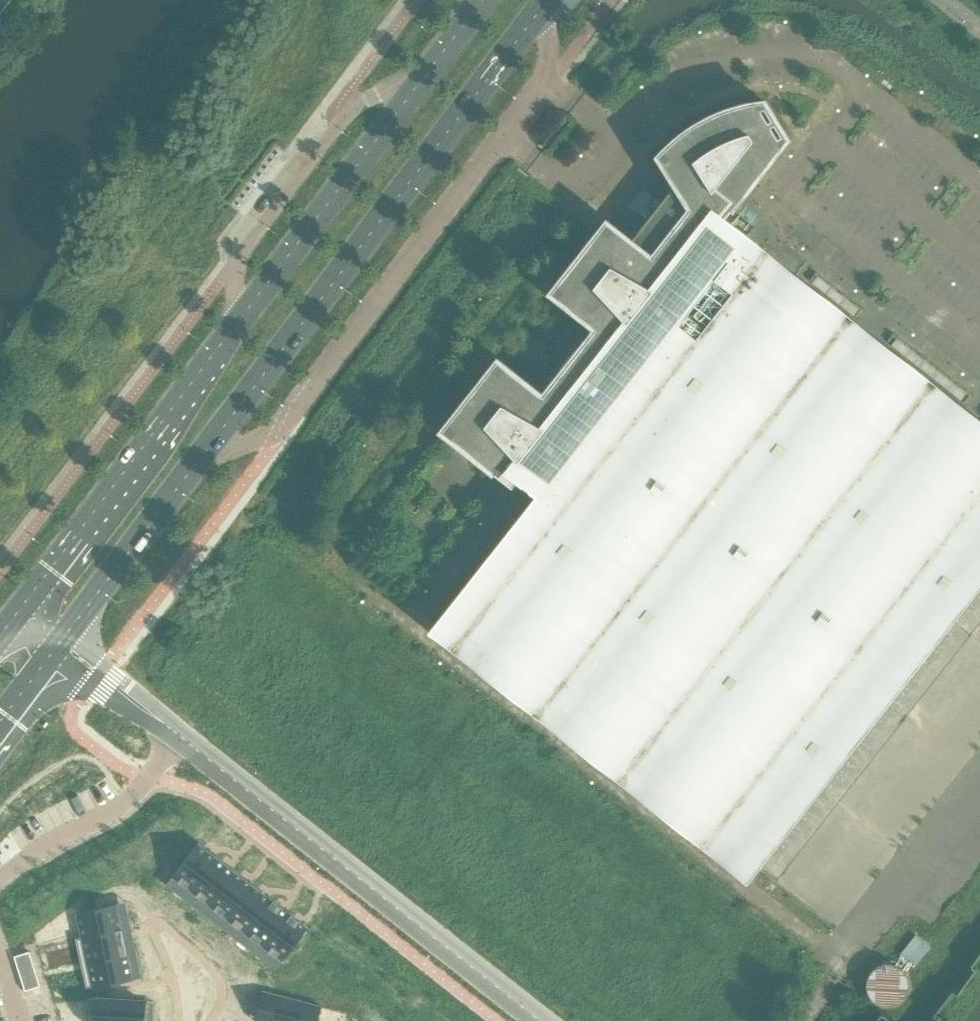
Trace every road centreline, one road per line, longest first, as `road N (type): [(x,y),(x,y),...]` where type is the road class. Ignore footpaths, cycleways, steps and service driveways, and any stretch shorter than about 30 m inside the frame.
road 1 (unclassified): [(207,449),(272,436),(302,407),(547,80),(544,11)]
road 2 (secondary): [(207,449),(544,11)]
road 3 (unclassified): [(180,736),(543,1020)]
road 4 (secondary): [(233,325),(13,619)]
road 5 (unclassified): [(418,78),(371,98),(338,125),(235,261),(233,325)]
road 6 (secondary): [(418,78),(233,325)]
road 7 (secondary): [(67,638),(207,449)]
road 8 (residential): [(180,736),(122,804),(0,879)]
road 9 (unclassified): [(157,719),(142,696),(67,638)]
road 10 (unclassified): [(53,658),(157,719)]

